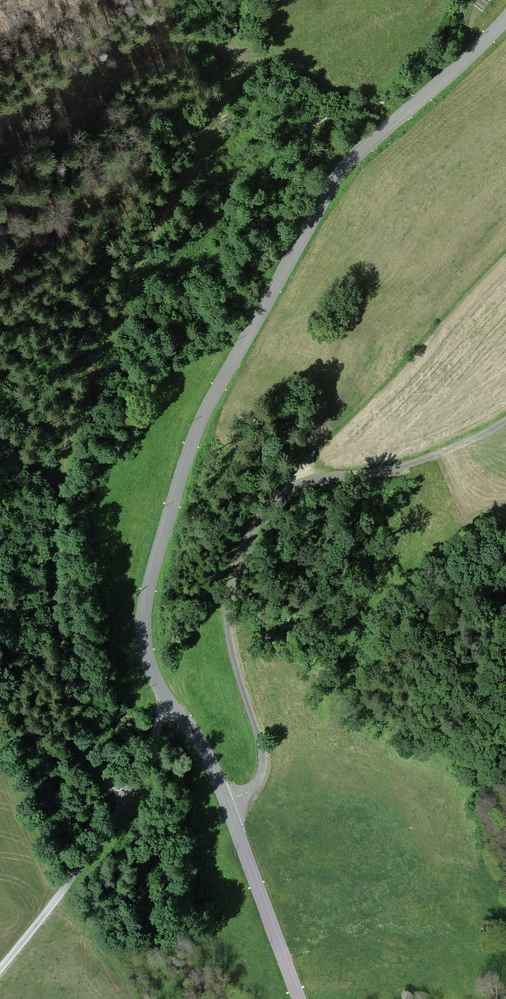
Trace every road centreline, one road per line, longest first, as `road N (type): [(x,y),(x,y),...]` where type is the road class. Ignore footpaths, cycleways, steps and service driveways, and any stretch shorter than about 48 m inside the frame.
road 1 (track): [(124,801),(81,748),(65,698),(58,557),(64,452),(117,305),(216,116),(247,0)]
road 2 (secondary): [(505,18),(347,163),(211,400),(145,603),(146,654),(164,696)]
road 3 (unclassified): [(226,800),(252,788),(262,763),(232,660),(227,607),(242,550),(263,517),(310,482),(383,473),(505,420)]
road 4 (unclassified): [(0,973),(124,801),(155,738),(164,696)]
road 5 (track): [(0,124),(86,69),(136,48),(183,41),(235,51)]
road 6 (secondary): [(226,800),(299,998)]
road 7 (secondary): [(164,696),(197,739),(226,800)]

